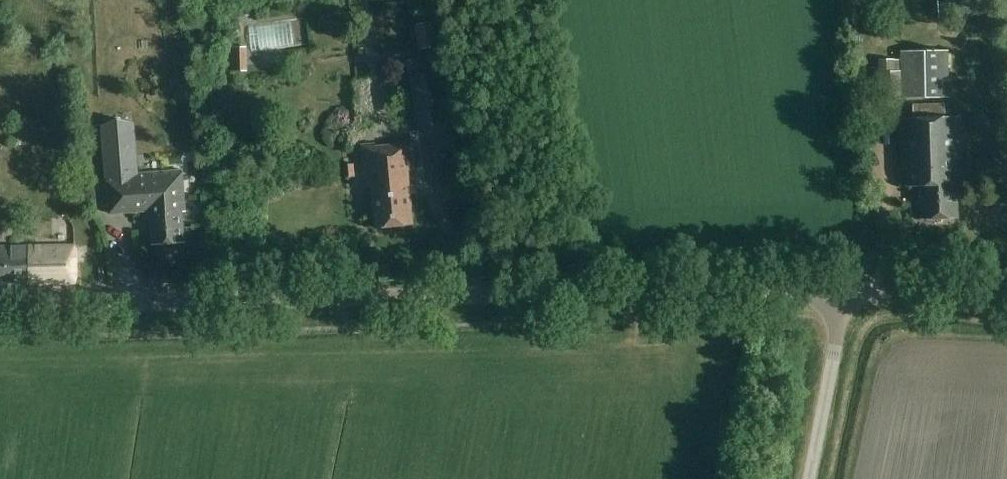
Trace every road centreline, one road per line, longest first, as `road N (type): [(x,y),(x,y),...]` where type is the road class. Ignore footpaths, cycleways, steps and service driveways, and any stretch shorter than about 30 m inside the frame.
road 1 (tertiary): [(836,288),(0,306)]
road 2 (unclassified): [(808,478),(837,332),(836,288)]
road 3 (tertiary): [(836,288),(1006,293)]

